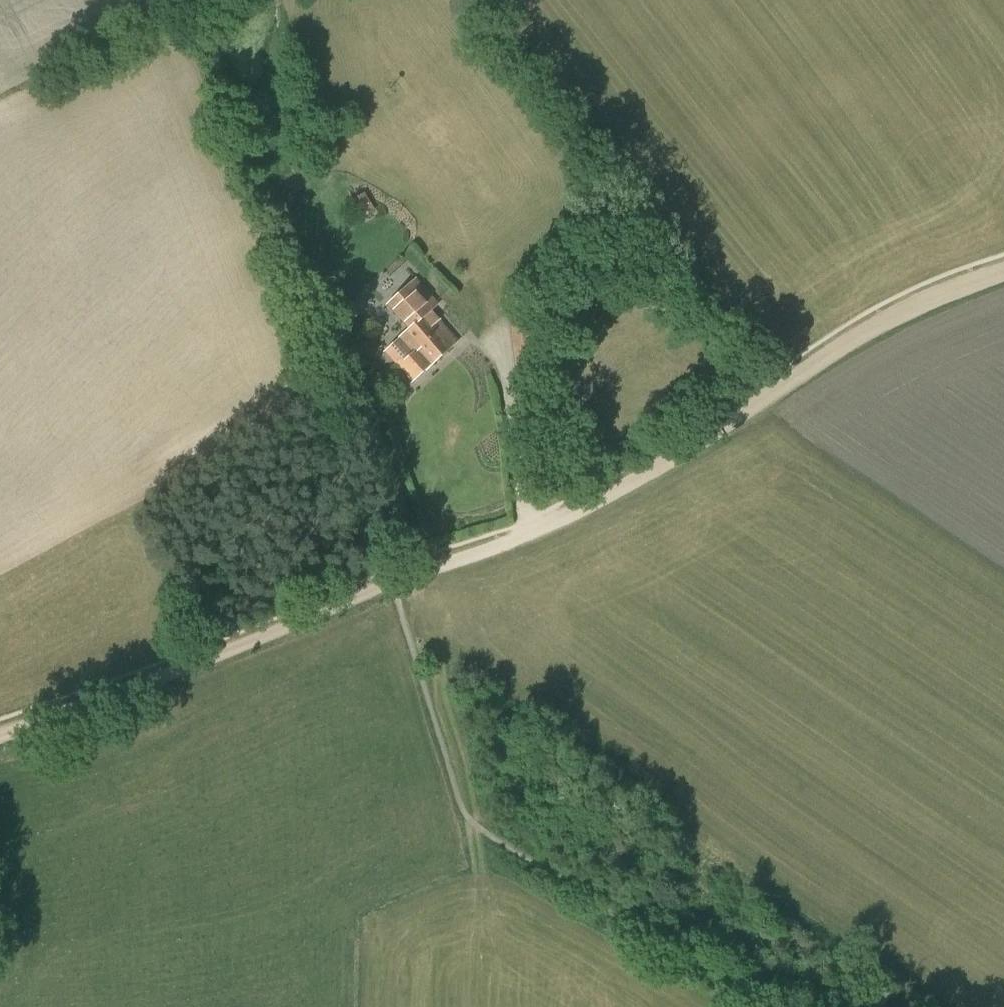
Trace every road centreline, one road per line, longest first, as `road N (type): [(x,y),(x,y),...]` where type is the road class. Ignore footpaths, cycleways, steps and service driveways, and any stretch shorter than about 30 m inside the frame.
road 1 (track): [(391,582),(554,519),(933,295),(1003,269)]
road 2 (track): [(0,736),(391,582)]

